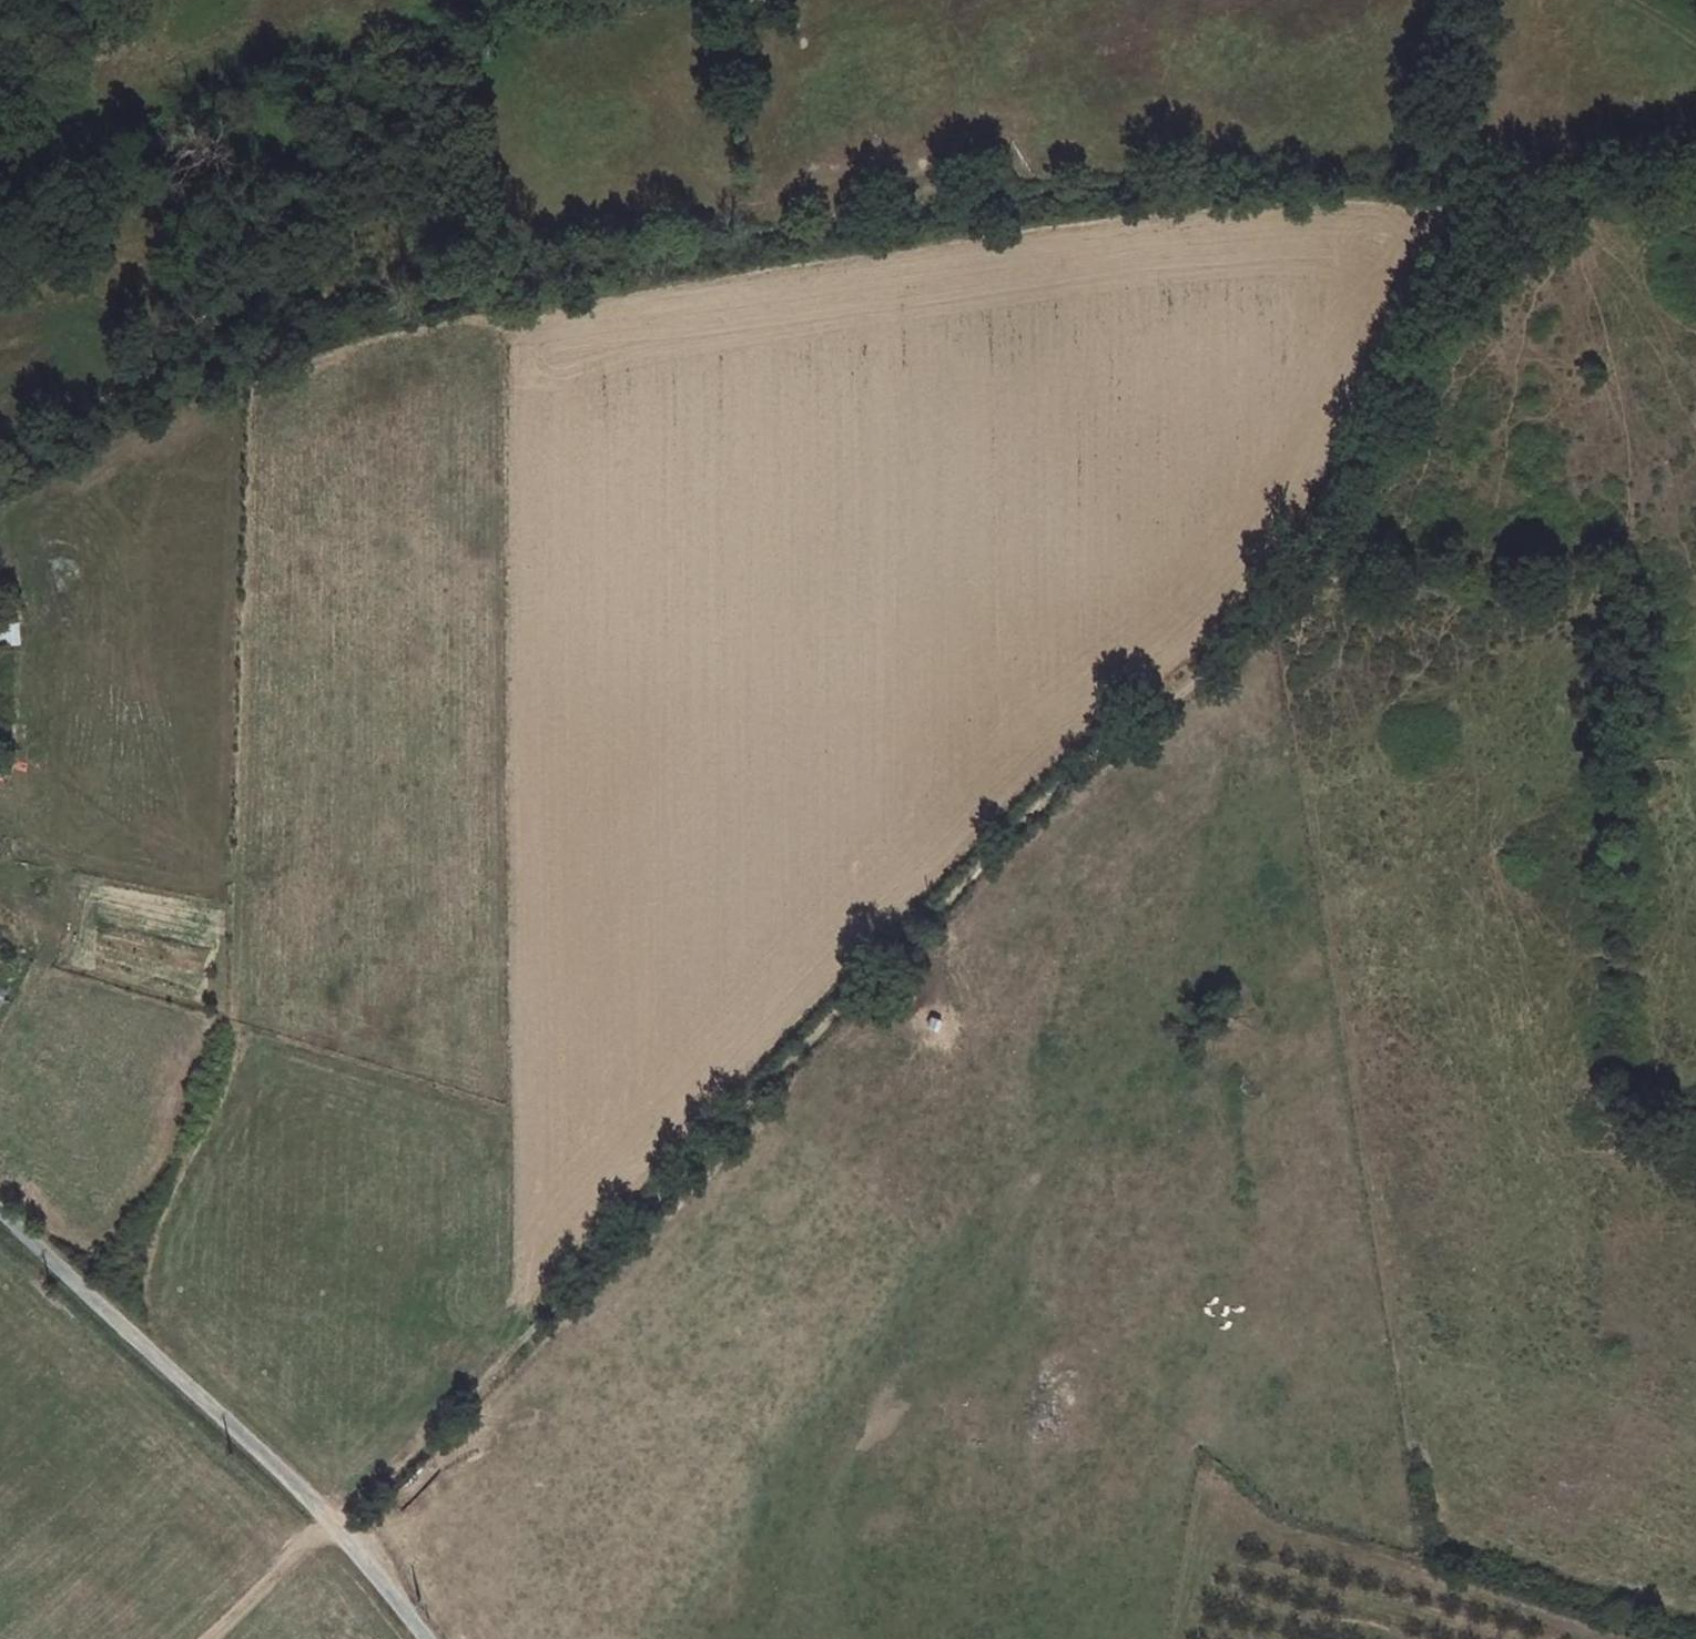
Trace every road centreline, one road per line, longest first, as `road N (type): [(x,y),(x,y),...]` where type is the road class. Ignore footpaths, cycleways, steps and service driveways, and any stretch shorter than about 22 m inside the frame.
road 1 (track): [(0,514),(61,466),(187,401),(380,342),(736,264),(1194,205)]
road 2 (unclassified): [(419,1638),(313,1512),(0,1224)]

